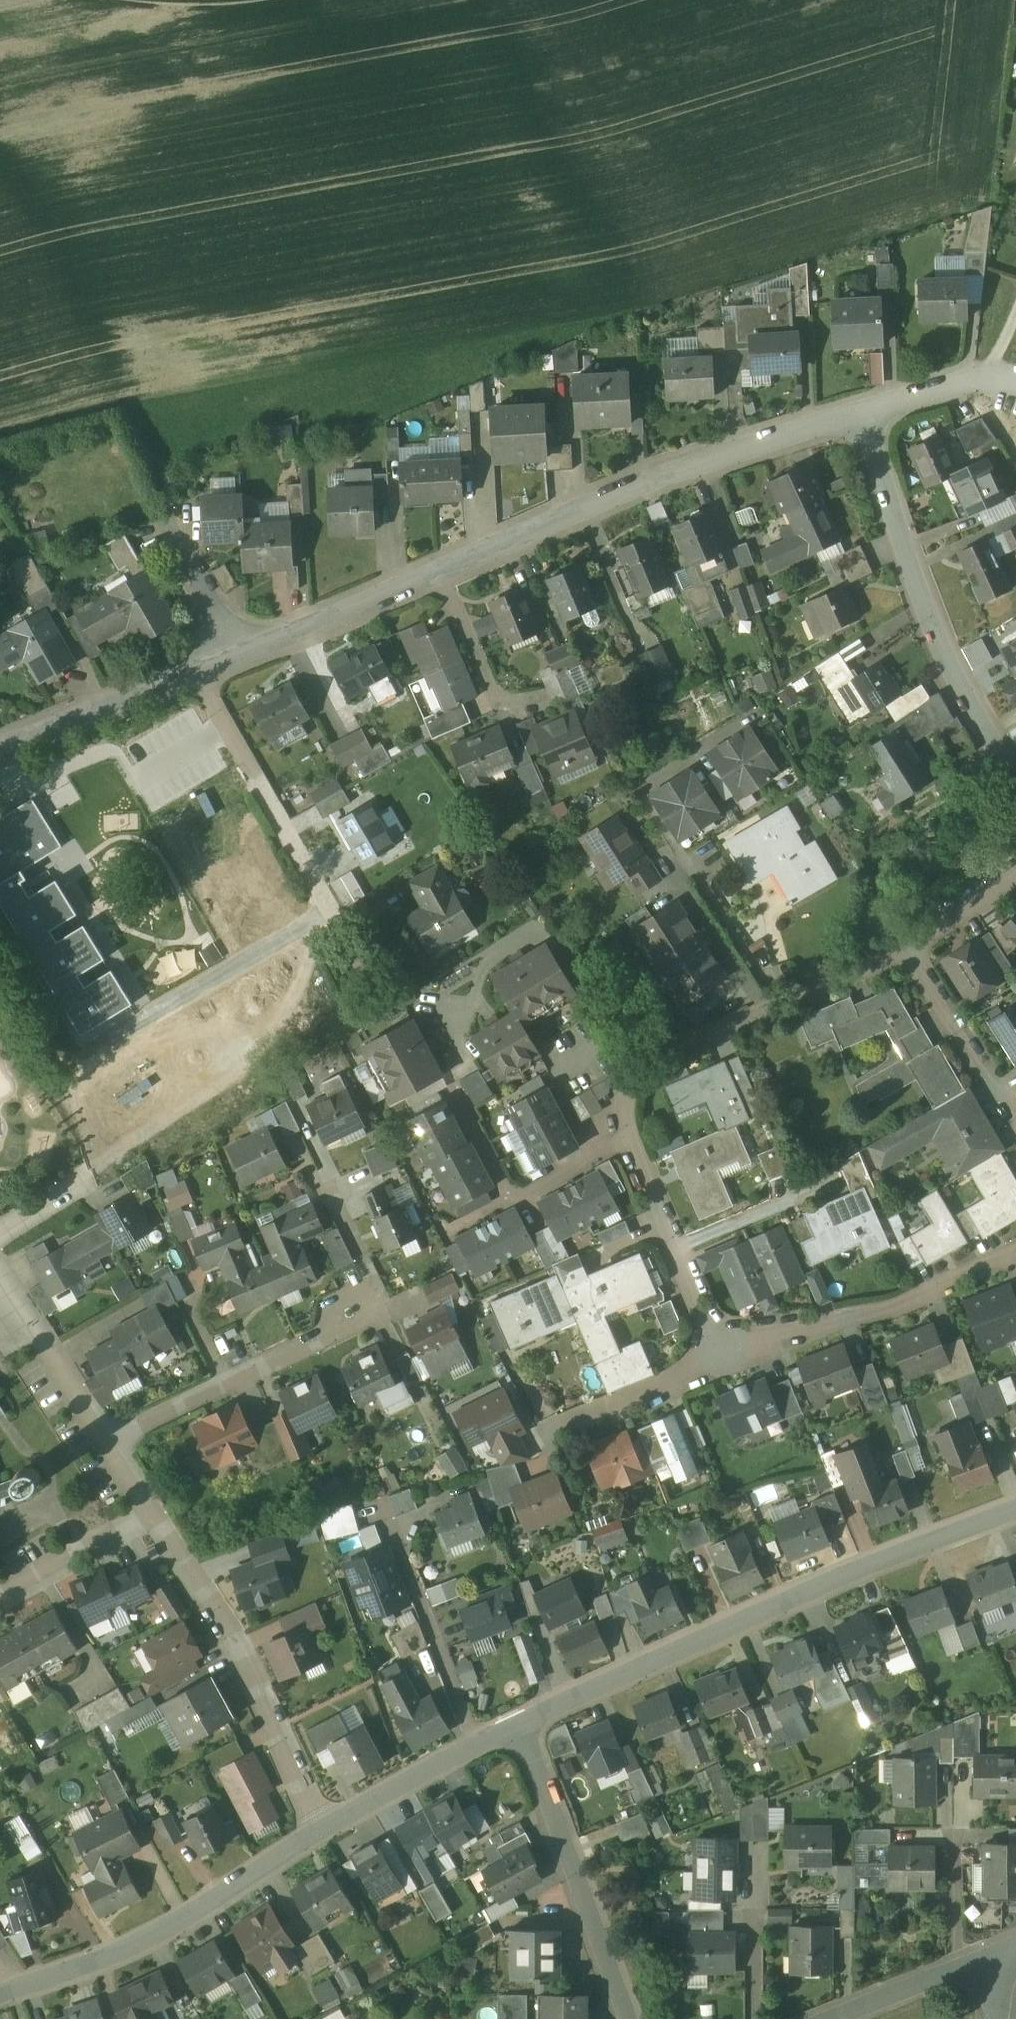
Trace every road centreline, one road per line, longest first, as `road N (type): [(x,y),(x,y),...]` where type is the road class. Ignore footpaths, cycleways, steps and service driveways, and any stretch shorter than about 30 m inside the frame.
road 1 (residential): [(0,746),(659,472),(856,411)]
road 2 (residential): [(1015,1508),(887,1556),(519,1721)]
road 3 (residential): [(856,411),(945,652),(1015,774)]
road 4 (residential): [(320,1831),(128,1951),(0,1995)]
road 5 (residential): [(320,1831),(238,1647),(153,1514)]
road 6 (residential): [(628,2018),(519,1721)]
road 7 (residential): [(718,1334),(756,1338),(871,1315),(1015,1252)]
road 8 (residential): [(106,1444),(362,1316)]
road 9 (residential): [(780,1007),(654,1057),(635,1072),(626,1093),(630,1141)]
road 10 (residential): [(519,1721),(320,1831)]
road 11 (residential): [(630,1141),(706,1326),(718,1334)]
road 12 (residential): [(1015,1122),(912,951)]
road 13 (residential): [(1012,1947),(828,2018)]
road 14 (residential): [(718,1334),(703,1366),(556,1433)]
road 15 (residential): [(153,1514),(0,1601)]
road 16 (residential): [(856,411),(976,378),(1015,380)]
road 17 (residential): [(780,1007),(698,879)]
road 18 (residential): [(912,951),(780,1007)]
road 19 (residential): [(452,1093),(508,1193),(523,1196)]
road 20 (residential): [(1015,881),(912,951)]
road 21 (residential): [(630,1141),(523,1196)]

